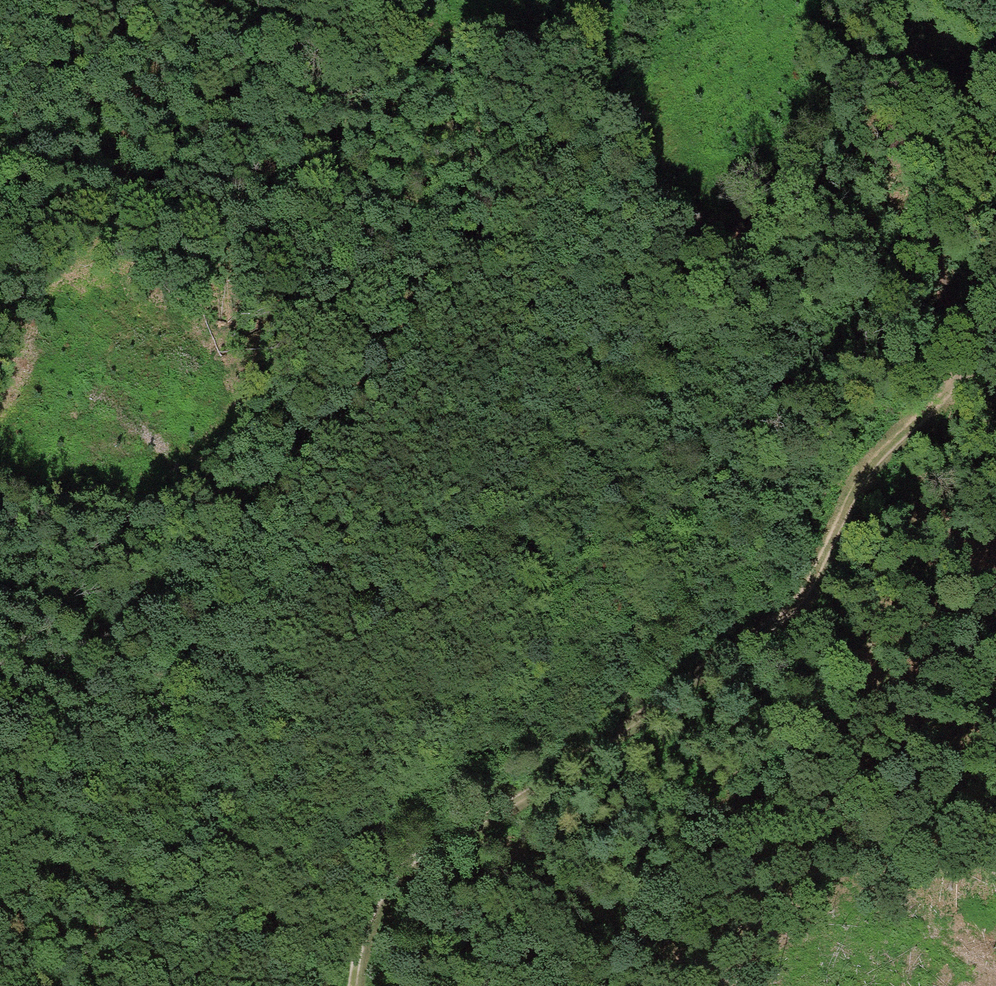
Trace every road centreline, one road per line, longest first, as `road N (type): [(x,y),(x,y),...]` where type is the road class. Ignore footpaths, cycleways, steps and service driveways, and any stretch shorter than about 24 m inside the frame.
road 1 (track): [(746,0),(557,153),(442,265),(368,368),(288,459),(198,635),(19,781),(0,815)]
road 2 (track): [(356,985),(363,920),(388,877),(590,754),(800,592)]
road 3 (track): [(207,0),(285,80),(360,192),(442,265)]
road 4 (track): [(995,347),(872,468),(800,592)]
road 5 (track): [(995,98),(947,151),(941,170),(939,271),(979,365)]

